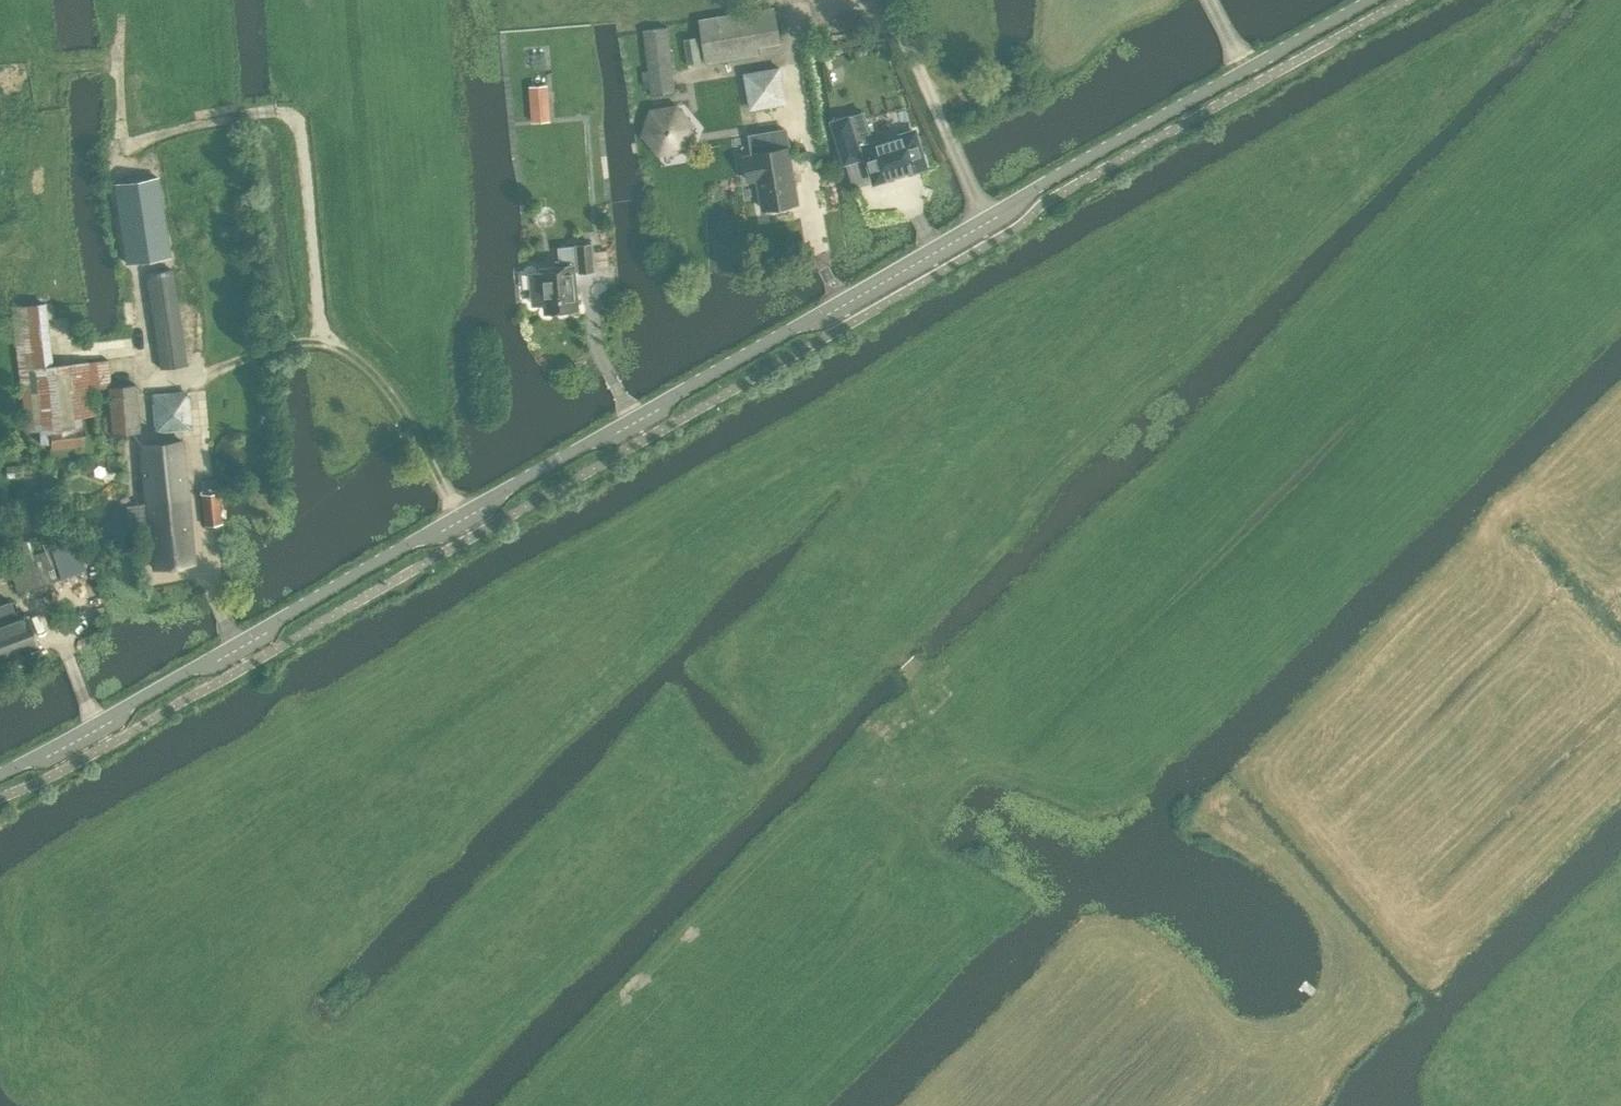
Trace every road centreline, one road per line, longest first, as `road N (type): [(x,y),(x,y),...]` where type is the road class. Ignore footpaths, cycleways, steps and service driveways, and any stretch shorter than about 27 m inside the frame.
road 1 (tertiary): [(0,774),(1367,0)]

